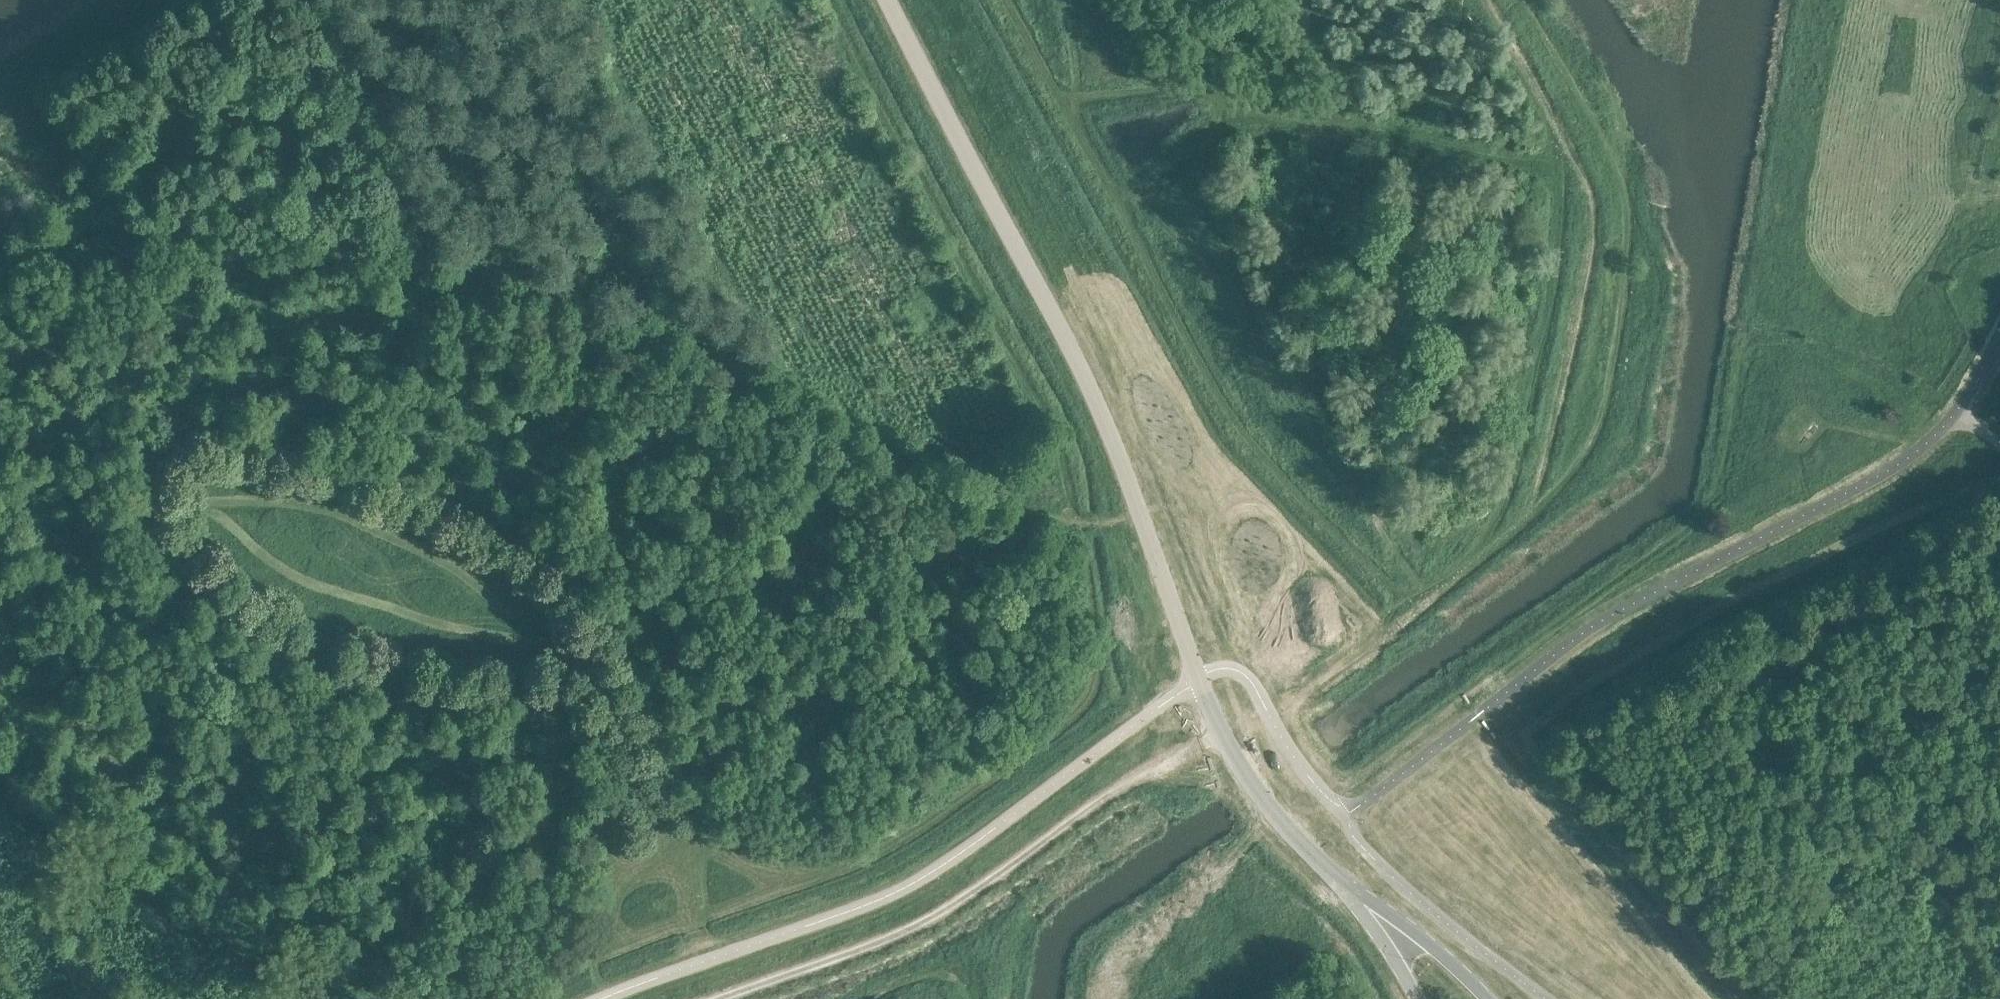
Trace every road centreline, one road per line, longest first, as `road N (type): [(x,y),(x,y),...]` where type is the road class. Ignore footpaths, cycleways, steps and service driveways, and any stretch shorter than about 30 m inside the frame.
road 1 (unclassified): [(1352,892),(1306,858),(1231,751),(1196,678),(1092,391),(887,0)]
road 2 (track): [(1223,735),(1120,786),(924,923),(713,998)]
road 3 (unclassified): [(1488,998),(1432,946),(1352,892)]
road 4 (unclassified): [(1352,892),(1417,998)]

